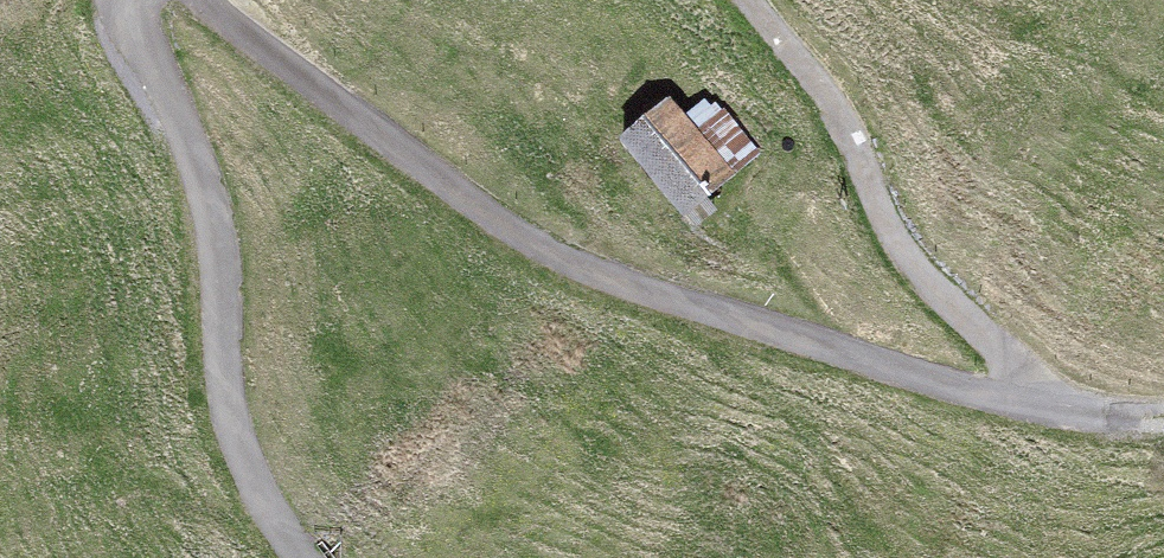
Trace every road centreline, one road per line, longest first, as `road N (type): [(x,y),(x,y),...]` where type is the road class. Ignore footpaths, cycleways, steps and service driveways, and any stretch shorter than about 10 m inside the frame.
road 1 (track): [(224,0),(291,83),(586,283),(1063,412),(1163,422)]
road 2 (track): [(299,557),(255,517),(135,0)]
road 3 (track): [(1063,412),(899,263),(827,93),(751,0)]

